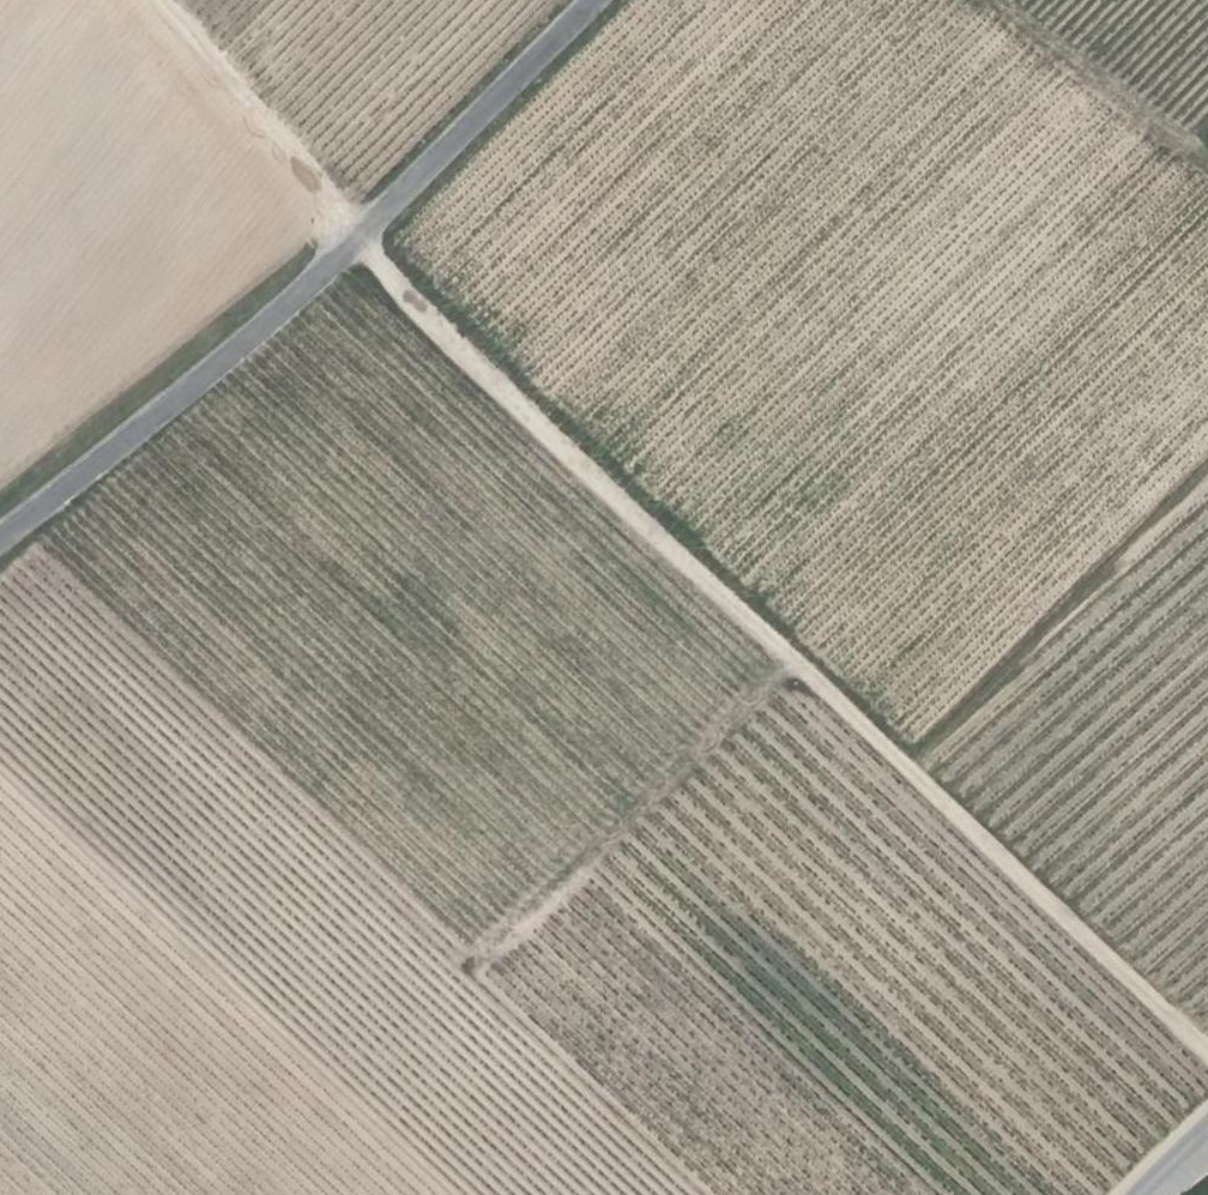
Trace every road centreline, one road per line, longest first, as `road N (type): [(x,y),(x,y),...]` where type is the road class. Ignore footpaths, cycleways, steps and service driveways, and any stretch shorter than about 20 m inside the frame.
road 1 (unclassified): [(0,537),(361,239),(602,0)]
road 2 (track): [(361,239),(162,0)]

